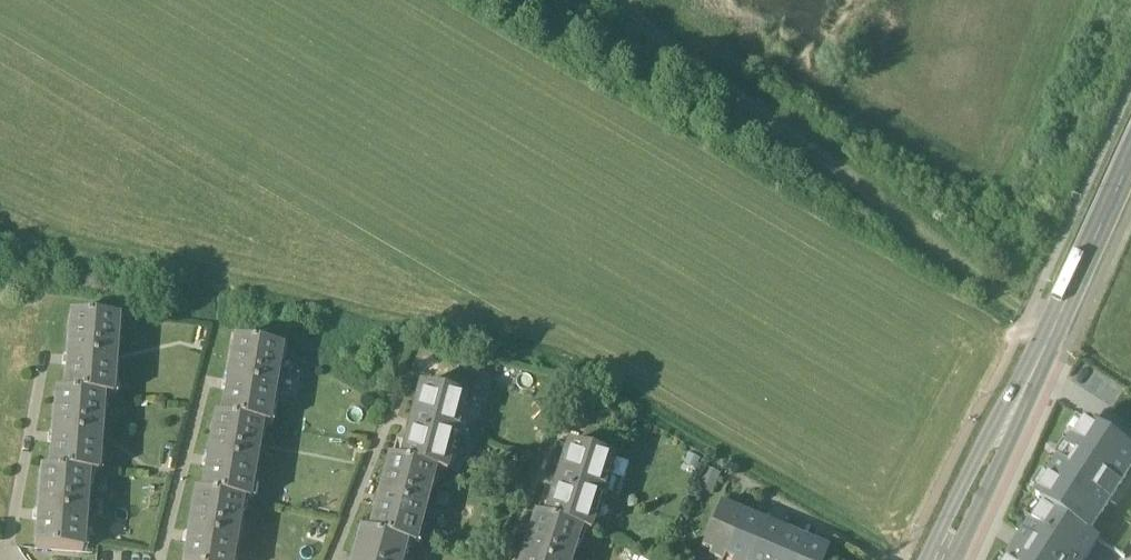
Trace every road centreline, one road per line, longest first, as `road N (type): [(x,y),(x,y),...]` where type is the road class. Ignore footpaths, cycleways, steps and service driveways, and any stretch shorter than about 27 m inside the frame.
road 1 (tertiary): [(940,559),(1130,150)]

